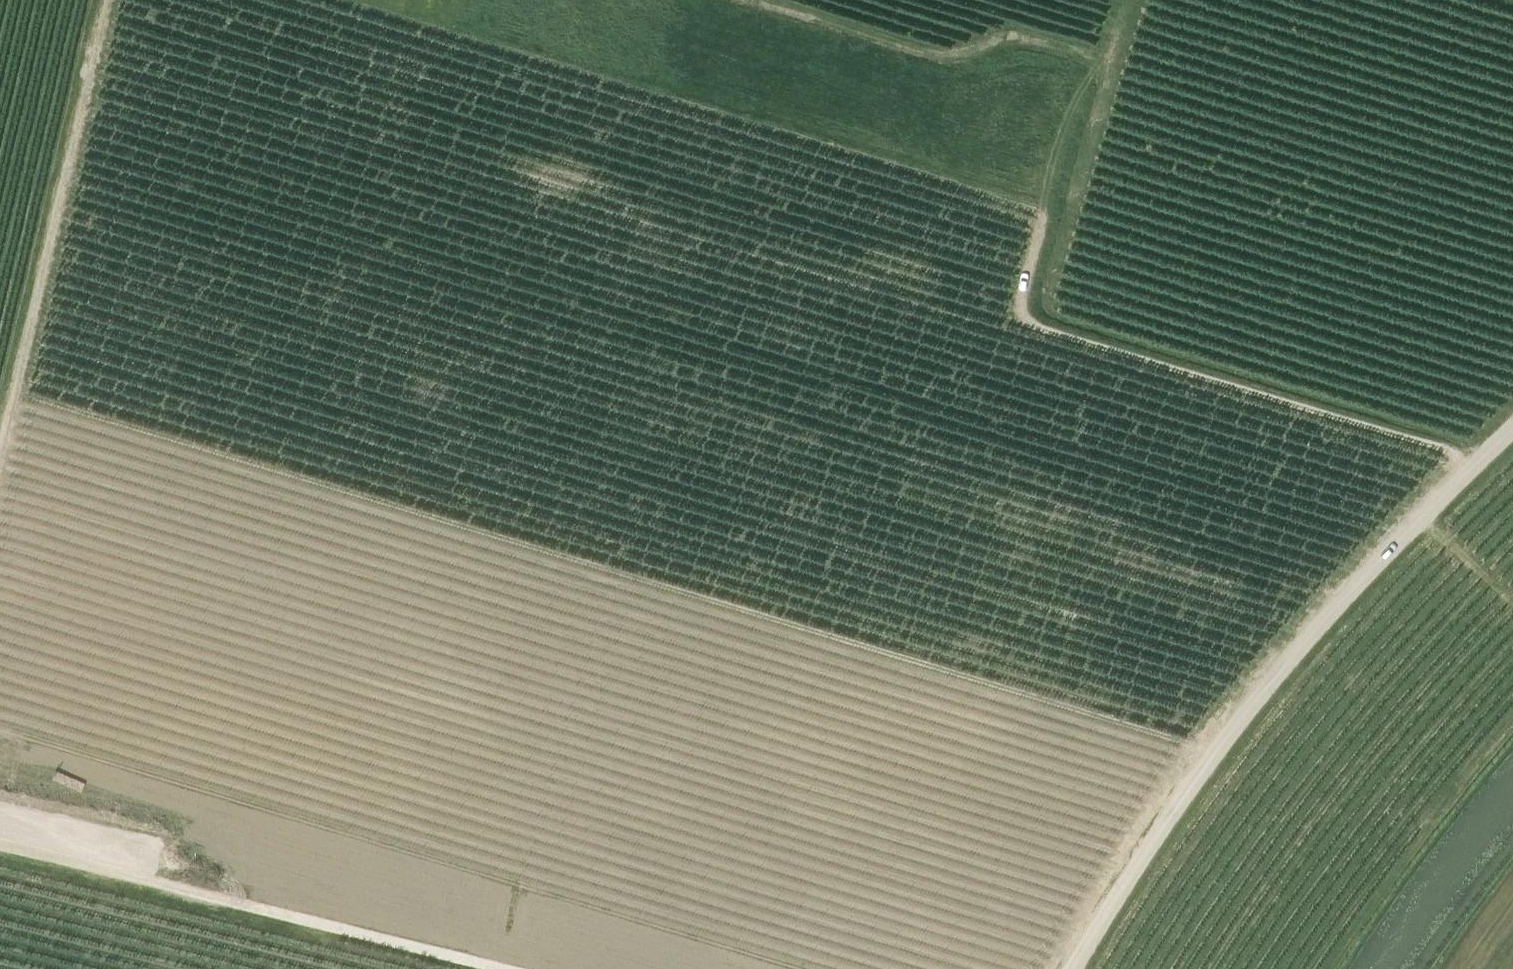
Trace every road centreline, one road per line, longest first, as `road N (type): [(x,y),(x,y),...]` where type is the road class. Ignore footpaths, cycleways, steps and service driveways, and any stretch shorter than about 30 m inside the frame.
road 1 (unclassified): [(1071,968),(1201,769),(1292,654),(1419,516),(1512,430)]

